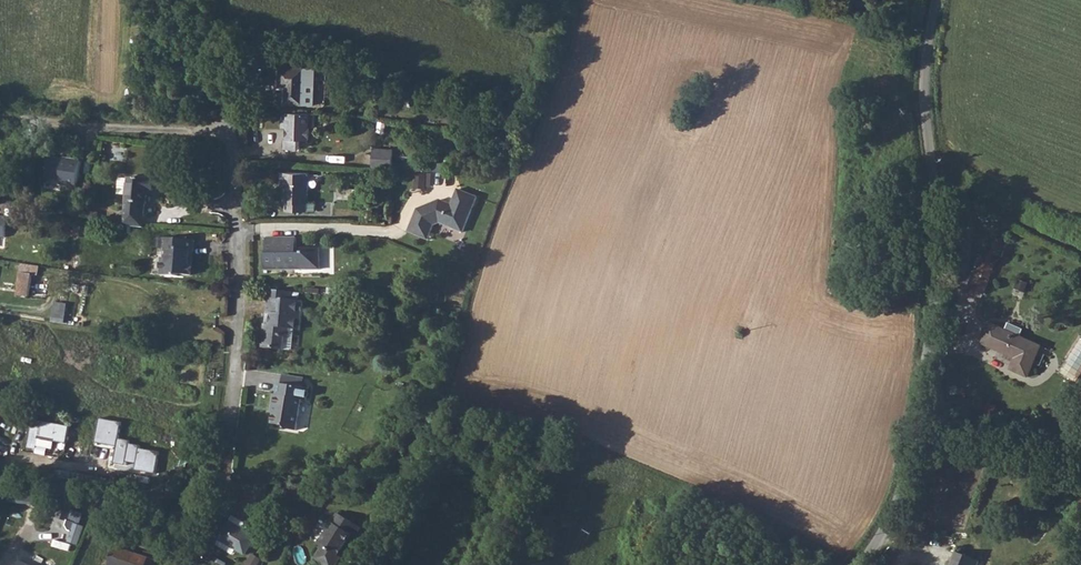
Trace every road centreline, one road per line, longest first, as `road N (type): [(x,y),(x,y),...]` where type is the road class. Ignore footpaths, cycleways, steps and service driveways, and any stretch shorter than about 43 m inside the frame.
road 1 (unclassified): [(0,120),(226,132),(238,229),(237,325),(222,504),(195,564)]
road 2 (unclassified): [(861,564),(905,497),(926,420),(937,297),(925,76),(937,0)]
road 3 (track): [(226,132),(218,0)]

